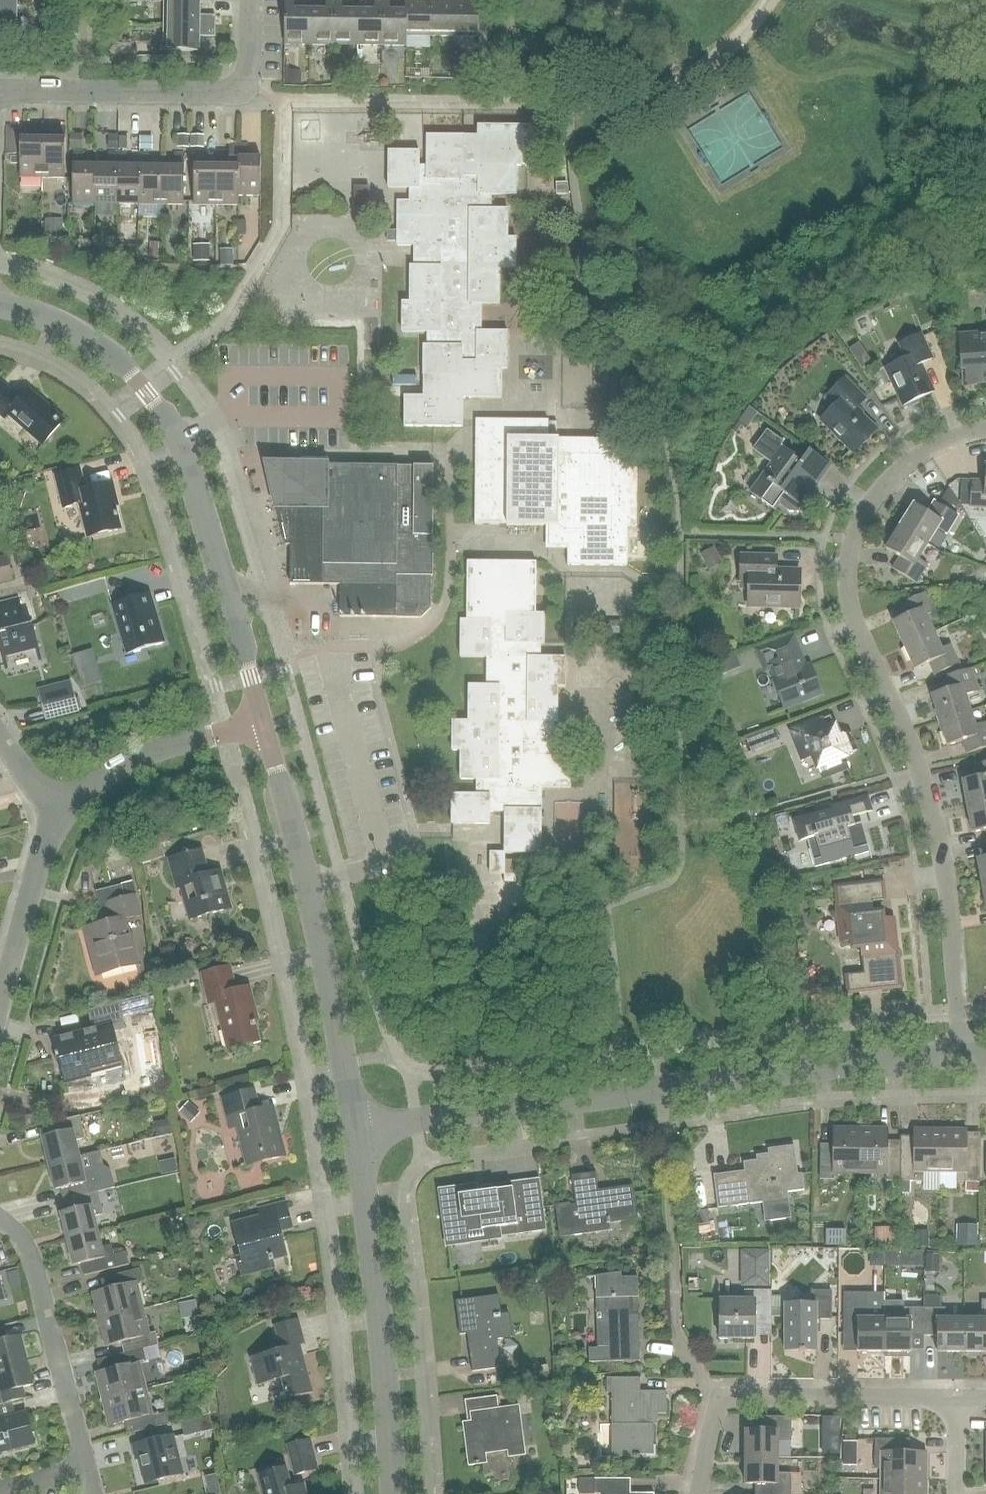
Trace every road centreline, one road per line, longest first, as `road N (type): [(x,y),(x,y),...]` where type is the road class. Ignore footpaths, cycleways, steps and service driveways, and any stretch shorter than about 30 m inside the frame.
road 1 (residential): [(959,1057),(940,853),(845,587),(853,539),(889,479),(910,461),(985,432)]
road 2 (residential): [(356,1130),(959,1057)]
road 3 (unclassified): [(0,309),(87,340),(151,395),(178,440),(262,732)]
road 4 (unclassified): [(262,732),(307,888),(356,1130)]
road 5 (unclassified): [(356,1130),(393,1493)]
road 6 (unclassified): [(0,92),(235,97),(248,70),(249,0)]
road 7 (residential): [(956,1399),(721,1402),(696,1493)]
road 8 (residential): [(0,1222),(26,1246),(86,1469)]
road 9 (residential): [(55,816),(104,779),(160,756),(262,732)]
road 10 (residential): [(0,998),(55,816)]

